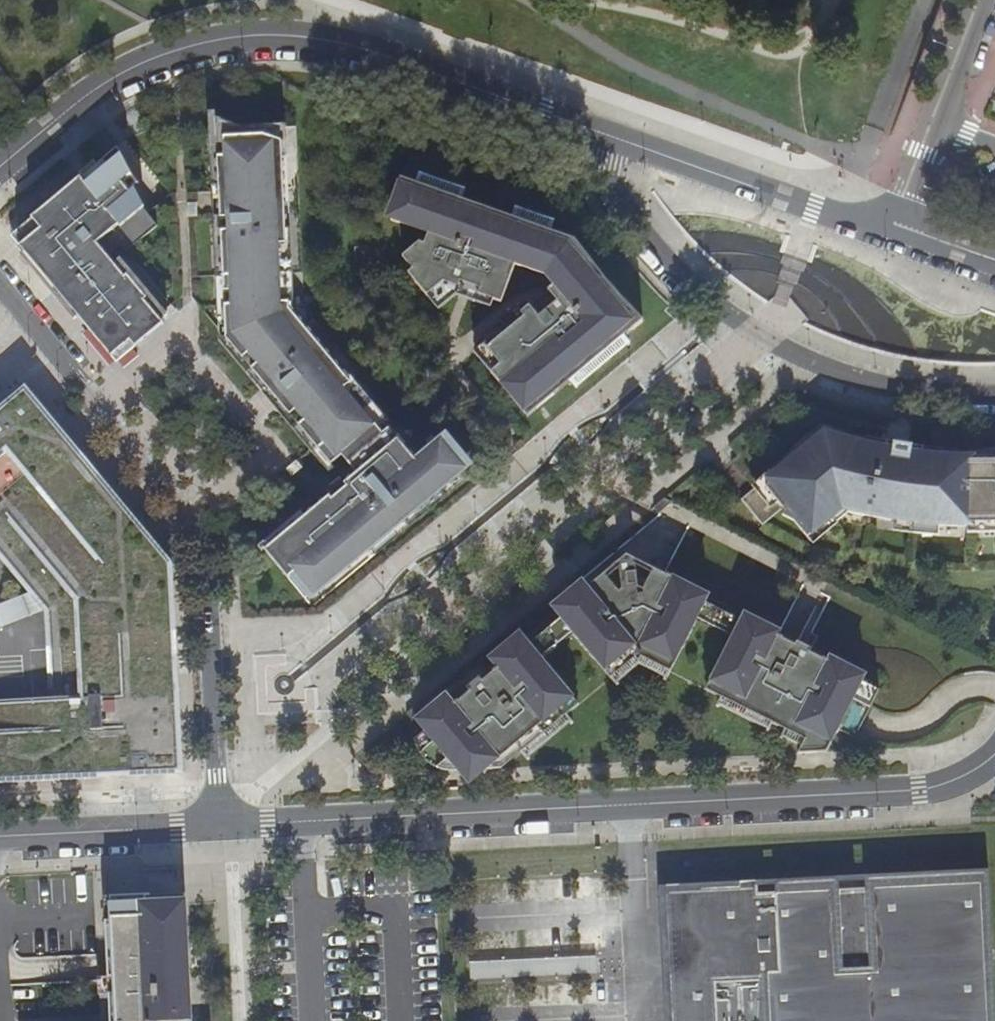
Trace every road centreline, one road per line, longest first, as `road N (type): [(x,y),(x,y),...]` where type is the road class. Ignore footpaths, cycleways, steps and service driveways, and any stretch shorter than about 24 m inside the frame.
road 1 (residential): [(994,753),(954,781),(919,790),(218,826)]
road 2 (residential): [(0,284),(208,555),(218,826)]
road 3 (residential): [(609,136),(601,161),(625,216),(680,278),(750,334),(868,384),(994,399)]
road 4 (residential): [(301,37),(226,39),(142,63),(85,97),(0,167)]
road 5 (unclassified): [(609,136),(362,48),(301,37)]
road 6 (unclassified): [(815,209),(609,136)]
road 7 (residential): [(218,826),(0,837)]
road 8 (residential): [(987,0),(939,125)]

